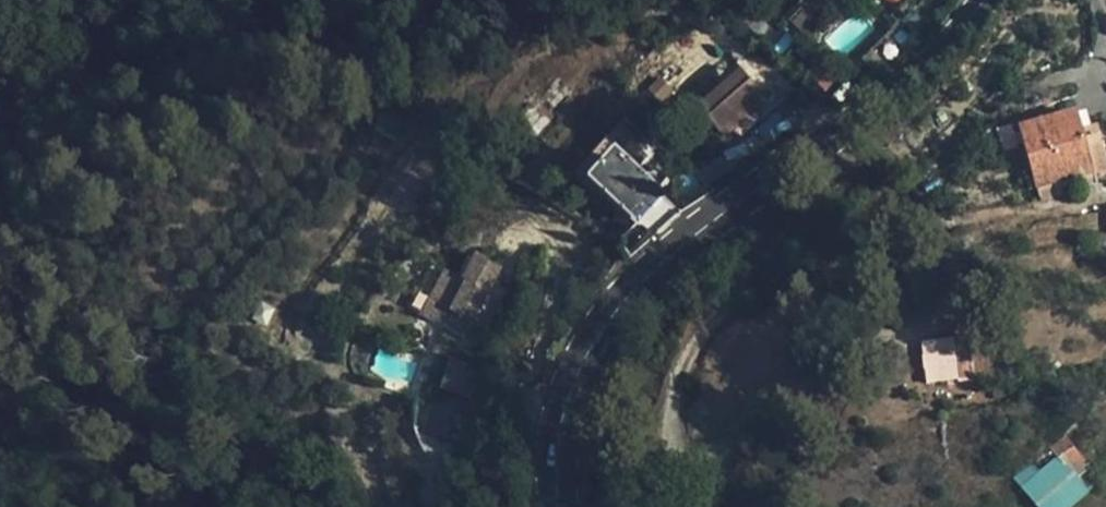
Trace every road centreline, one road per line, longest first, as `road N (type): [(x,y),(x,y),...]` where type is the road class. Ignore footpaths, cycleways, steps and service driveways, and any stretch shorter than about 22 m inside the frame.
road 1 (tertiary): [(978,0),(910,77),(621,301),(579,361),(554,427),(556,506)]

